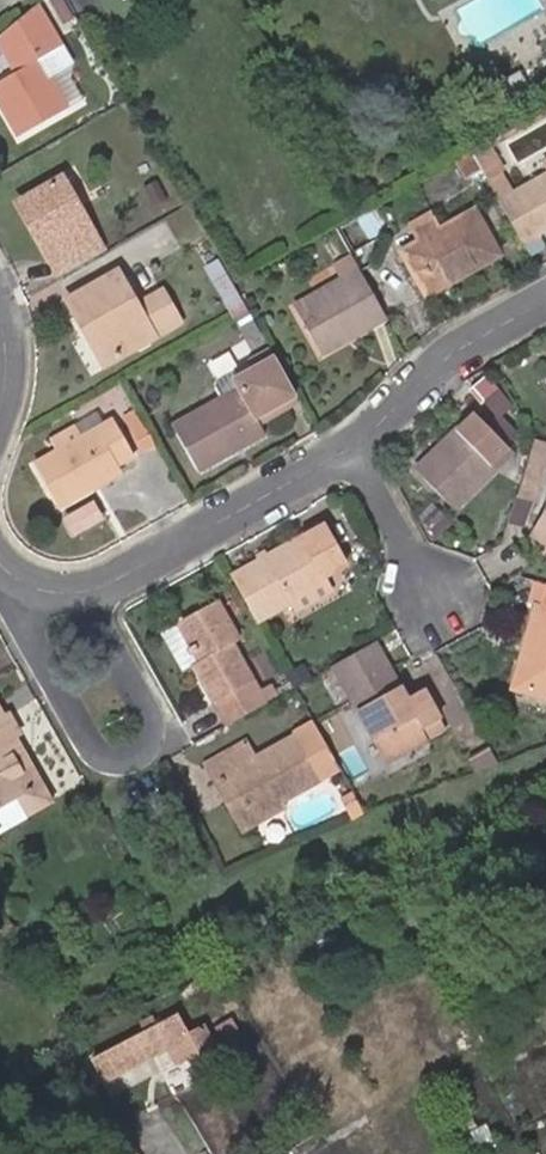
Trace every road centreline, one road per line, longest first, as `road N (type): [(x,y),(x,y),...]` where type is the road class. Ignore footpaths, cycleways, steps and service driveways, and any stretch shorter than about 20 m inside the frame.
road 1 (residential): [(92,590),(150,720),(151,740),(132,760),(99,750),(38,641),(40,589)]
road 2 (residential): [(92,590),(353,449)]
road 3 (residential): [(353,449),(444,361),(545,303)]
road 4 (residential): [(437,600),(353,449)]

